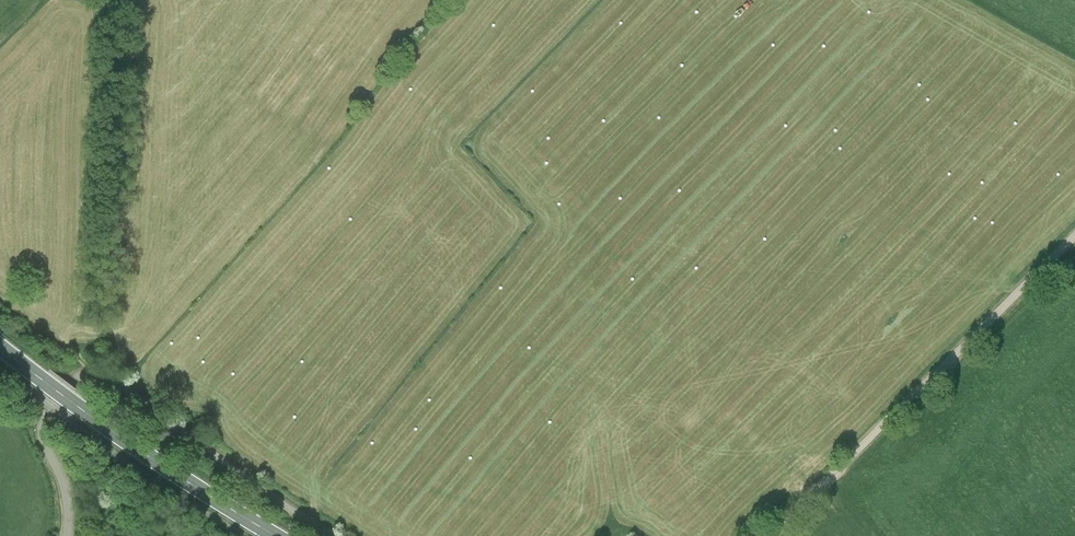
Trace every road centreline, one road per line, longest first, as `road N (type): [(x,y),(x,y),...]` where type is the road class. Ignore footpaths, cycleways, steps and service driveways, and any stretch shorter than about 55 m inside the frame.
road 1 (unclassified): [(771,535),(1074,235)]
road 2 (primary): [(0,347),(116,434),(275,535)]

